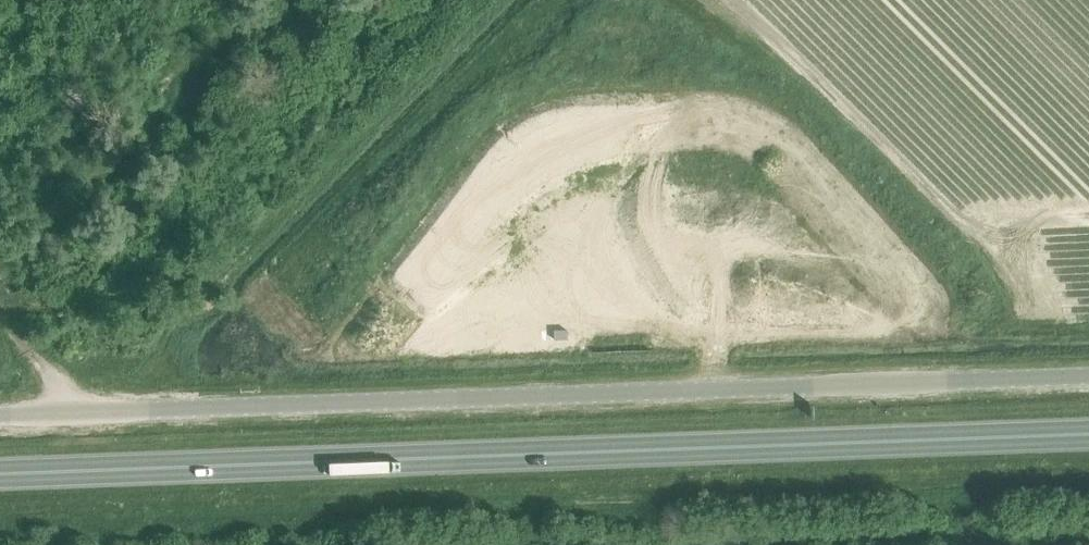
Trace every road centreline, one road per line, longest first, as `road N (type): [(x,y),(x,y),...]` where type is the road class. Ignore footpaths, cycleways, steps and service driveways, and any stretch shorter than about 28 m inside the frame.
road 1 (trunk): [(1088,432),(0,471)]
road 2 (unclassified): [(0,416),(1088,377)]
road 3 (track): [(70,414),(0,316)]

